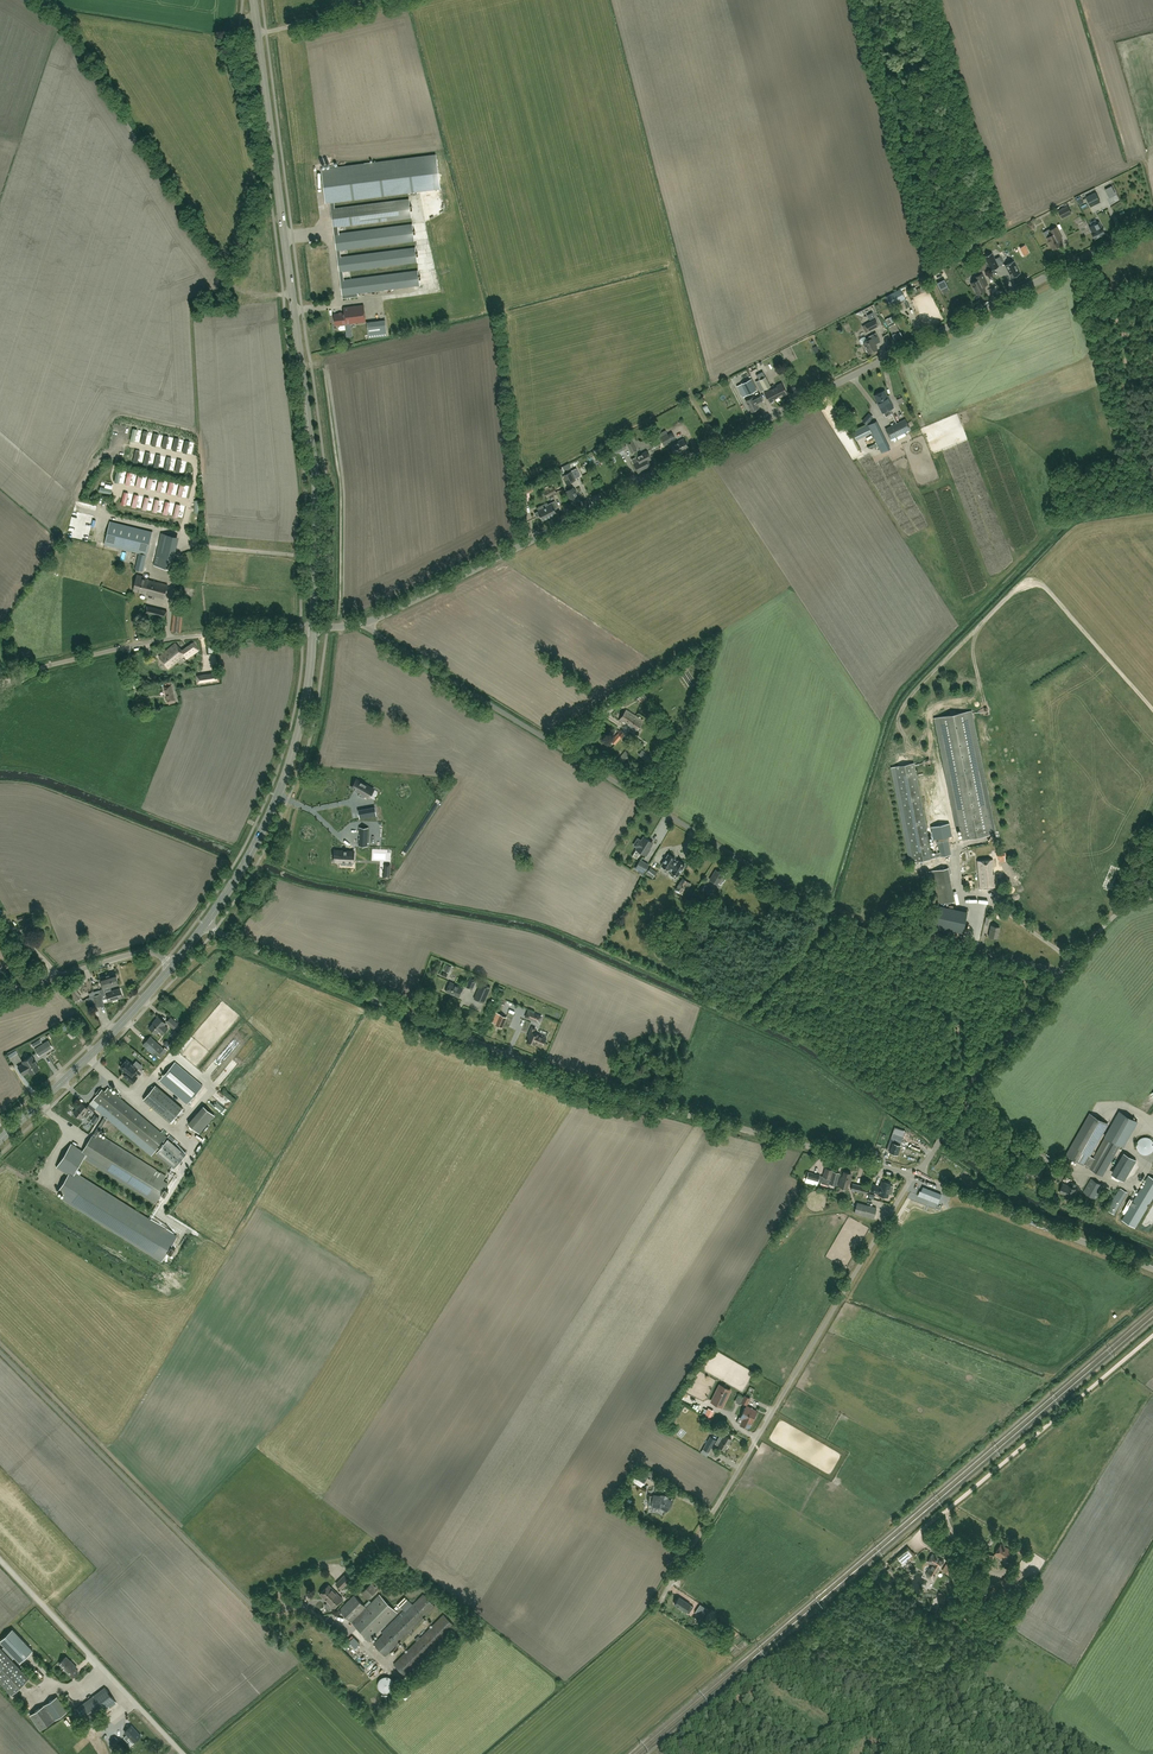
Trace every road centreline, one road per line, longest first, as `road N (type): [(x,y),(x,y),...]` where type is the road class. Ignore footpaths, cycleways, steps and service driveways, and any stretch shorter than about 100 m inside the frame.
road 1 (tertiary): [(367,621),(703,457),(1152,218)]
road 2 (unclassified): [(1065,972),(885,932),(829,909),(367,621)]
road 3 (unclassified): [(913,1175),(627,1101),(205,925)]
road 4 (secondary): [(314,628),(316,479),(258,34)]
road 5 (unclassified): [(664,1597),(913,1175)]
road 6 (track): [(40,0),(67,18),(236,279)]
road 7 (track): [(952,324),(928,273),(907,155),(861,0)]
road 8 (unclassified): [(236,1592),(0,1352)]
road 9 (track): [(933,673),(1031,574),(1152,709)]
road 10 (secondary): [(205,925),(286,779),(314,628)]
road 11 (unclassified): [(7,688),(40,668),(104,651),(314,628)]
road 12 (unclassified): [(182,1753),(0,1561)]
road 13 (unclassified): [(1152,1269),(913,1175)]
road 14 (unclassified): [(913,1175),(965,1091),(1065,972)]
road 15 (secondary): [(0,1142),(173,966)]
road 16 (track): [(398,0),(267,32)]
road 17 (unclassified): [(56,977),(140,951),(173,966)]

